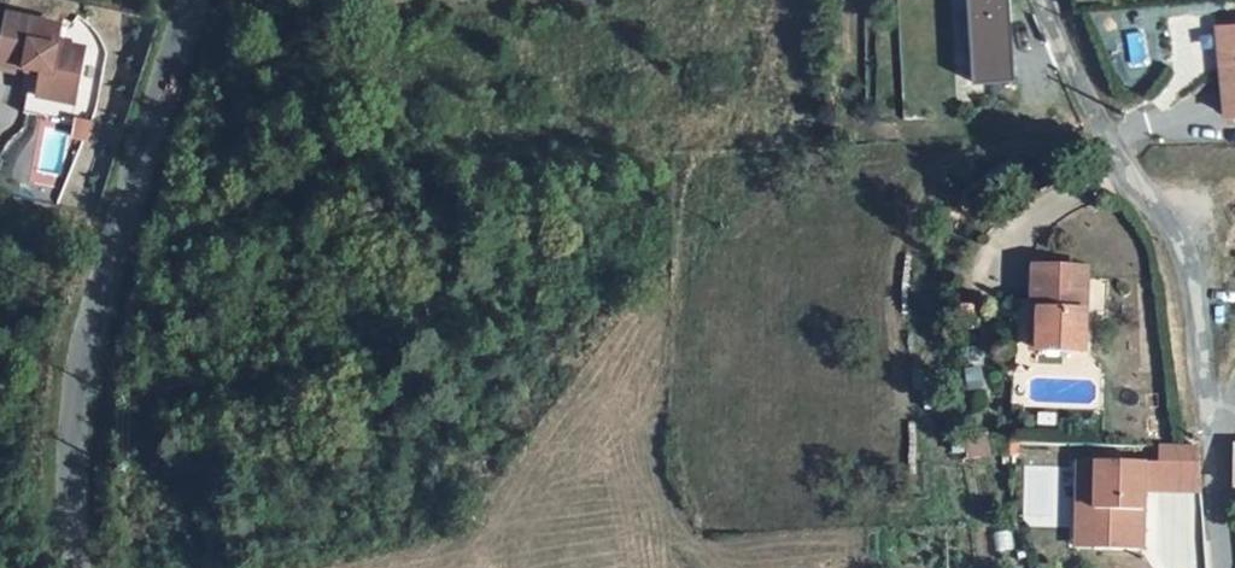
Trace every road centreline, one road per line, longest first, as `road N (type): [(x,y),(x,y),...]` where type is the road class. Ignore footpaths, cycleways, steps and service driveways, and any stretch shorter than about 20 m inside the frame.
road 1 (tertiary): [(190,0),(94,315),(72,439),(77,567)]
road 2 (tertiary): [(1211,443),(1183,278),(1045,0)]
road 3 (tertiary): [(1224,567),(1211,443)]

